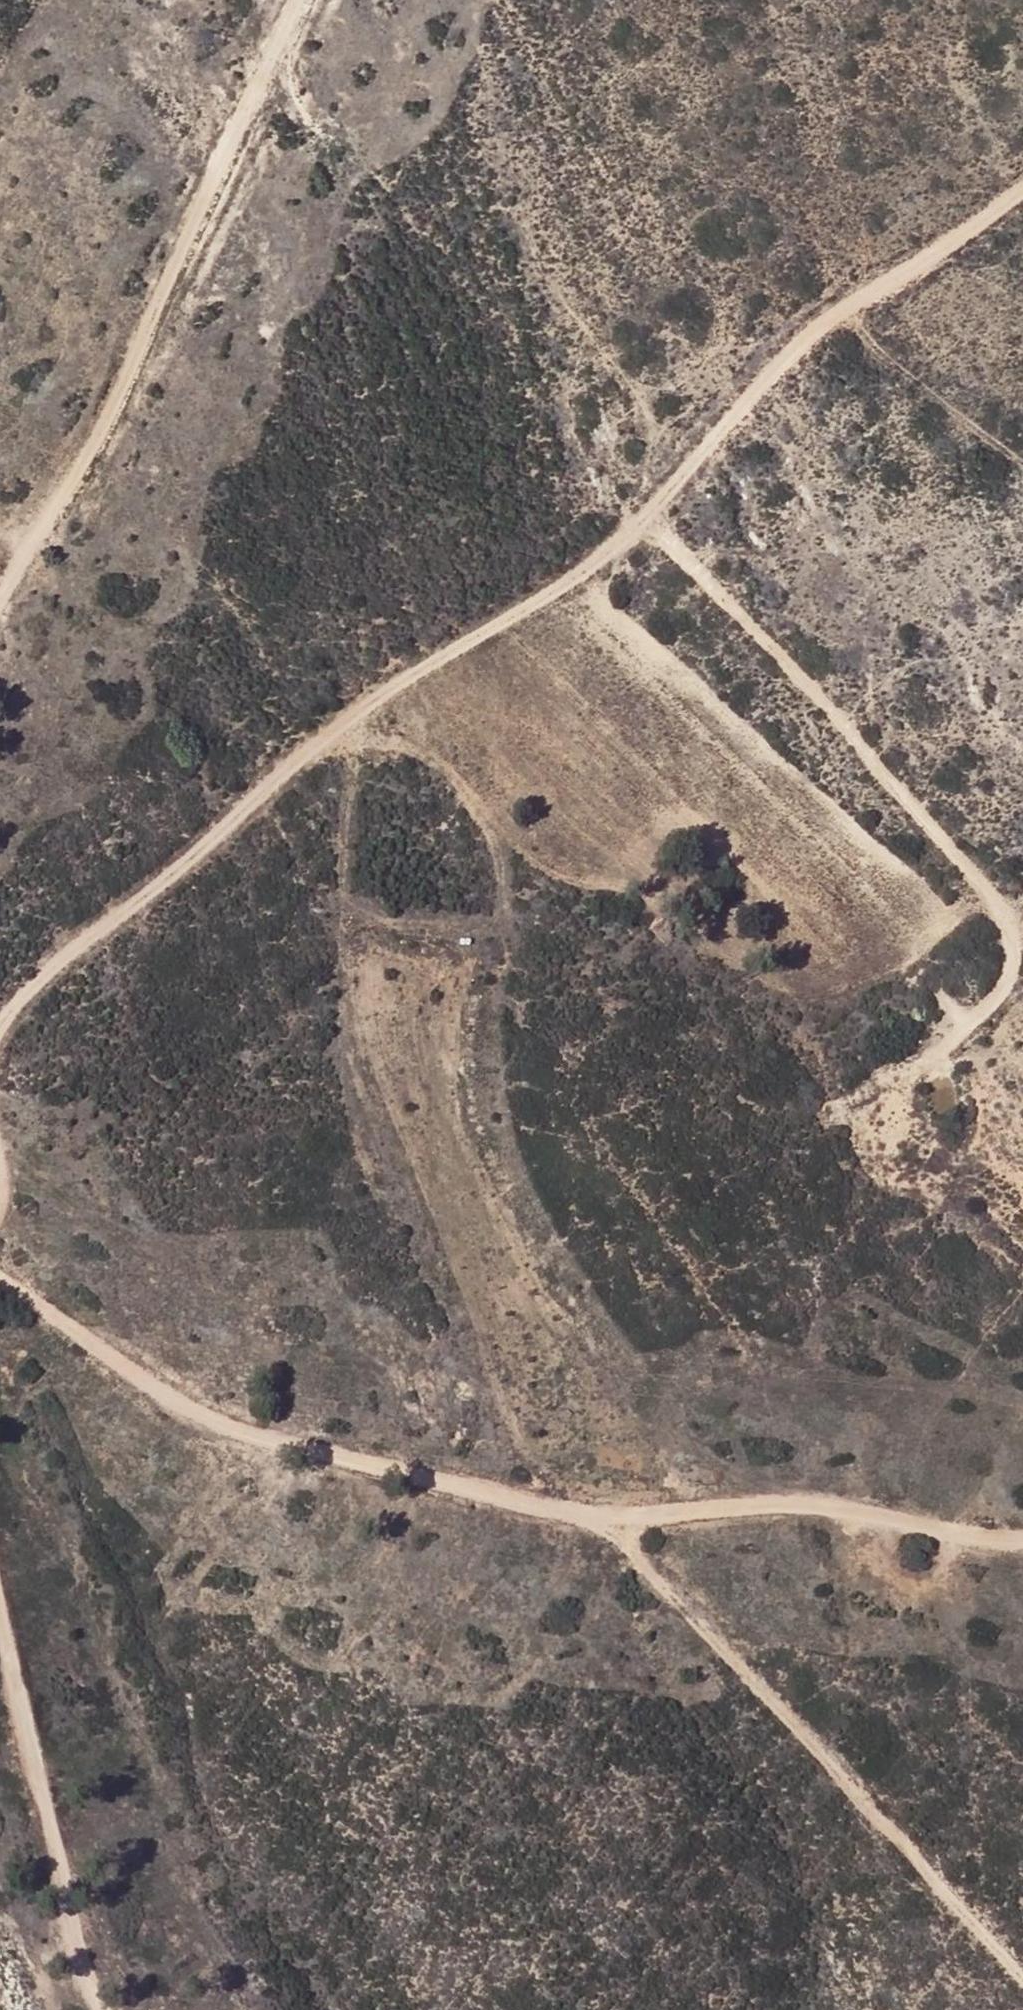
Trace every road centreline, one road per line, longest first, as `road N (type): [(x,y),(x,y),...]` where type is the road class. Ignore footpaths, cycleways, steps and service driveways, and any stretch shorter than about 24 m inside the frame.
road 1 (track): [(0,1014),(149,872),(262,786),(355,692),(625,542),(803,346),(1022,182)]
road 2 (track): [(0,1279),(138,1382),(279,1447),(605,1522),(814,1504),(1022,1543)]
road 3 (track): [(0,595),(172,314),(232,166),(316,0)]
road 4 (track): [(605,1522),(1022,1986)]
road 5 (track): [(98,2009),(22,1740),(0,1612)]

